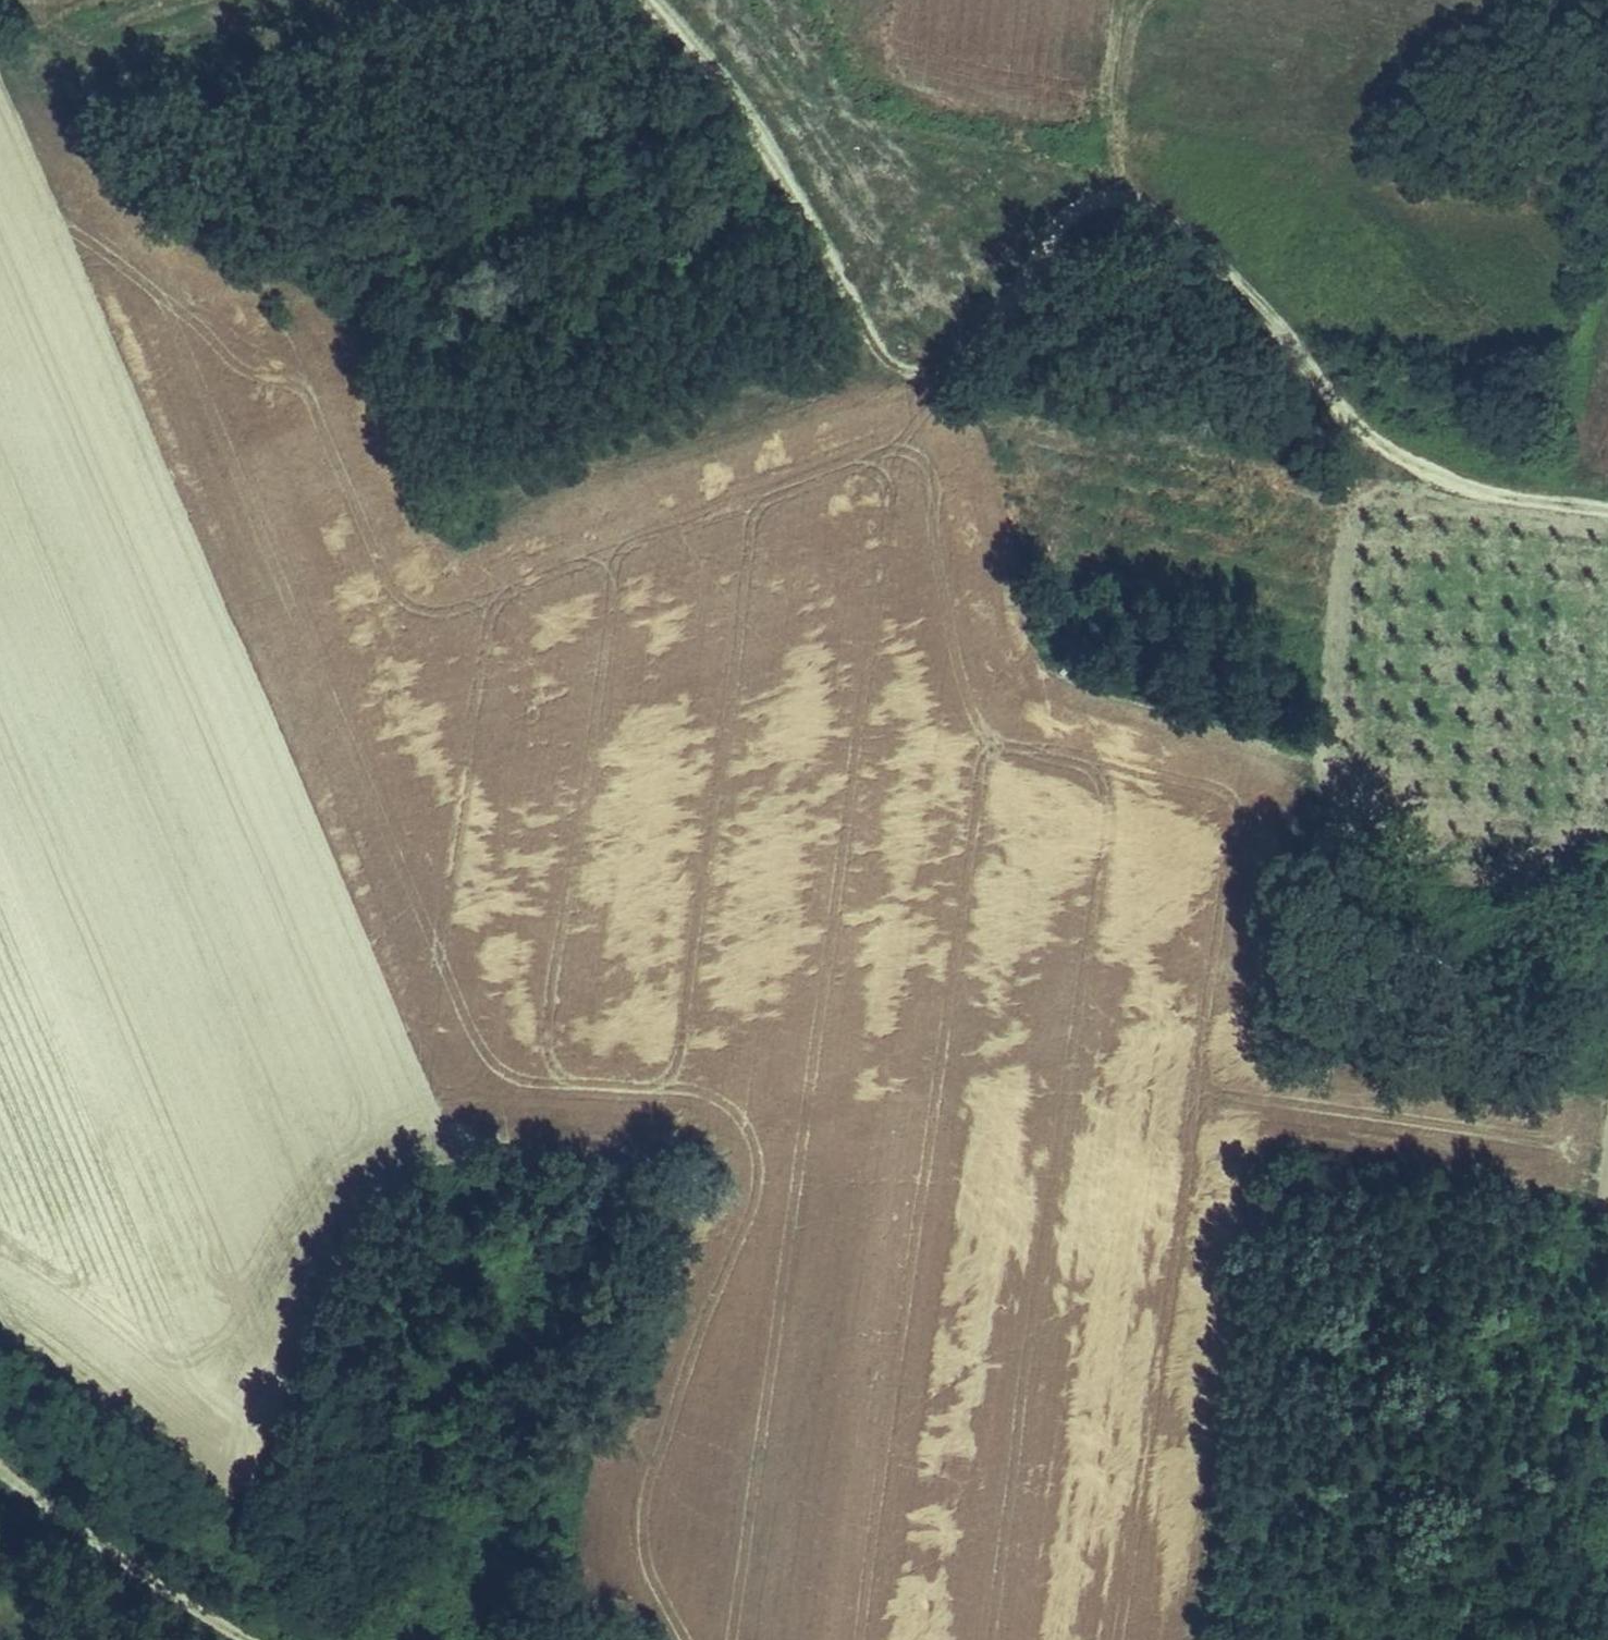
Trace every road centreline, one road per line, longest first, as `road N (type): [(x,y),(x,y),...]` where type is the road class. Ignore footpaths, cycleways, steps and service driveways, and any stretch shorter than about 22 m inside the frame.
road 1 (track): [(668,0),(763,119),(849,288),(891,356),(916,373),(945,363),(997,322),(1087,197),(1107,197),(1137,203),(1457,485),(1607,514)]
road 2 (track): [(259,1639),(201,1610),(0,1470)]

